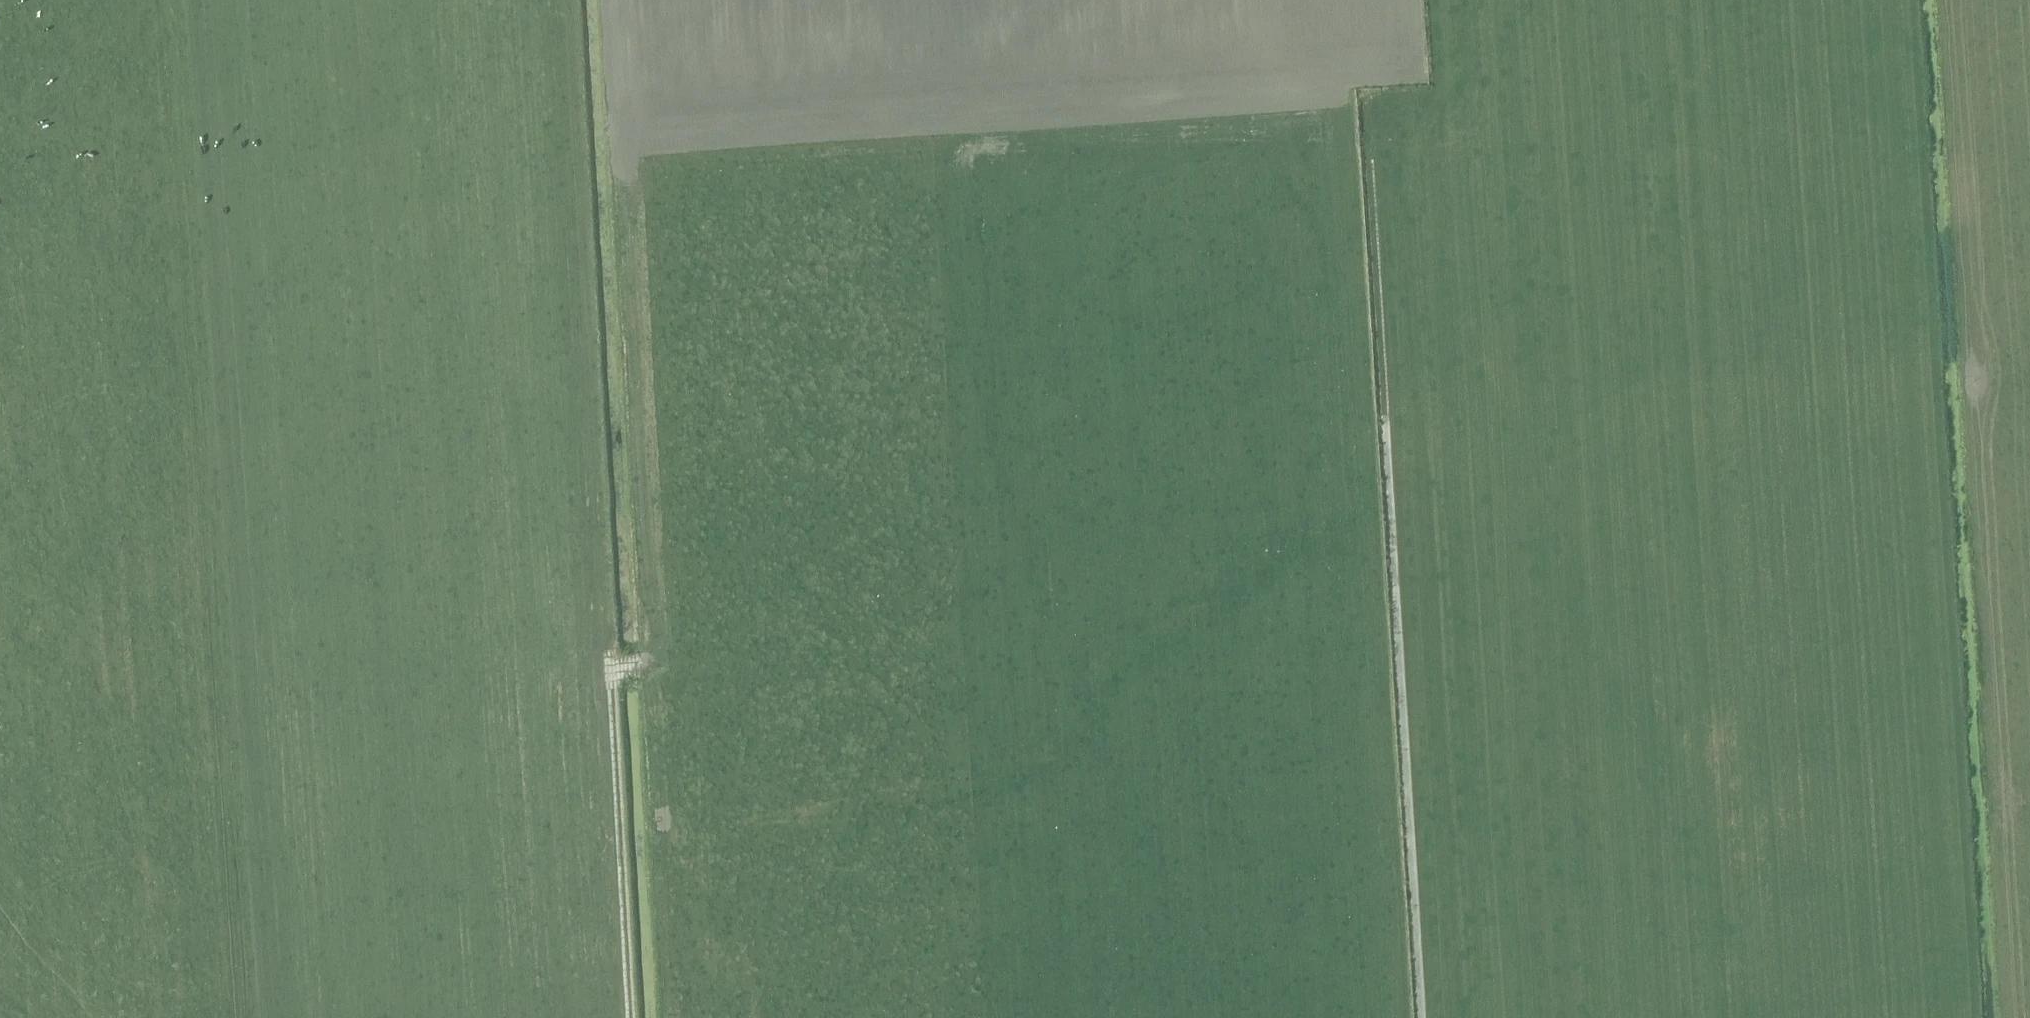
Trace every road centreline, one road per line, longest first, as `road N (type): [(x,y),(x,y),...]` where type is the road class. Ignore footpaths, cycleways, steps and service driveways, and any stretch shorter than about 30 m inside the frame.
road 1 (track): [(571,0),(631,1017)]
road 2 (track): [(1367,114),(1422,1017)]

